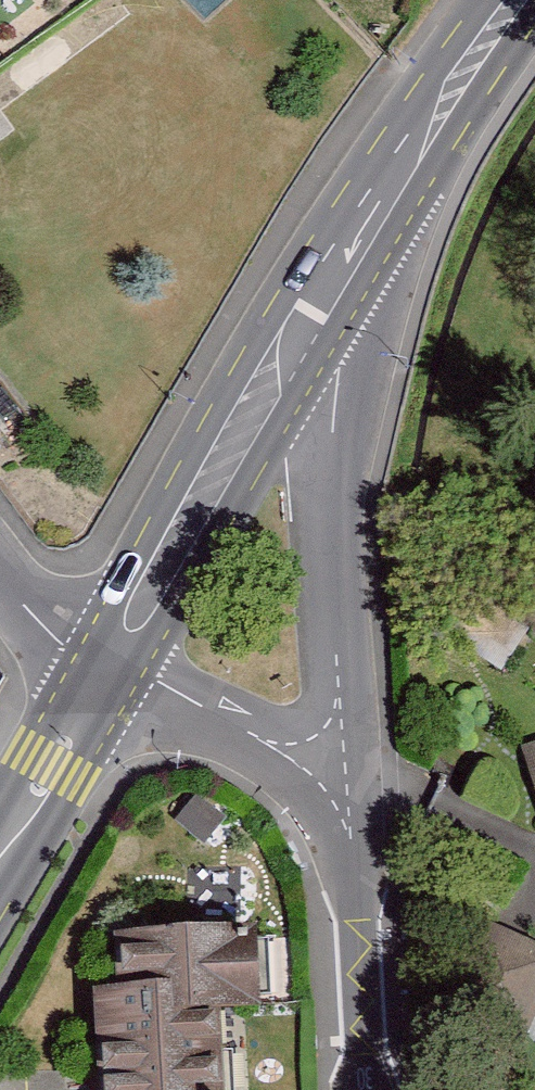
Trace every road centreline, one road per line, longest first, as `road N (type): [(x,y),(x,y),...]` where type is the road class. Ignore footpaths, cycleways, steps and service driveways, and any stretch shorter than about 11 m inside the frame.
road 1 (residential): [(345,778),(324,292)]
road 2 (primary): [(114,659),(324,292)]
road 3 (primary): [(324,292),(515,0)]
road 4 (residential): [(345,778),(364,1089)]
road 5 (residential): [(114,659),(345,778)]
road 6 (primary): [(0,849),(114,659)]
road 7 (unclassified): [(114,659),(64,646),(0,578)]

